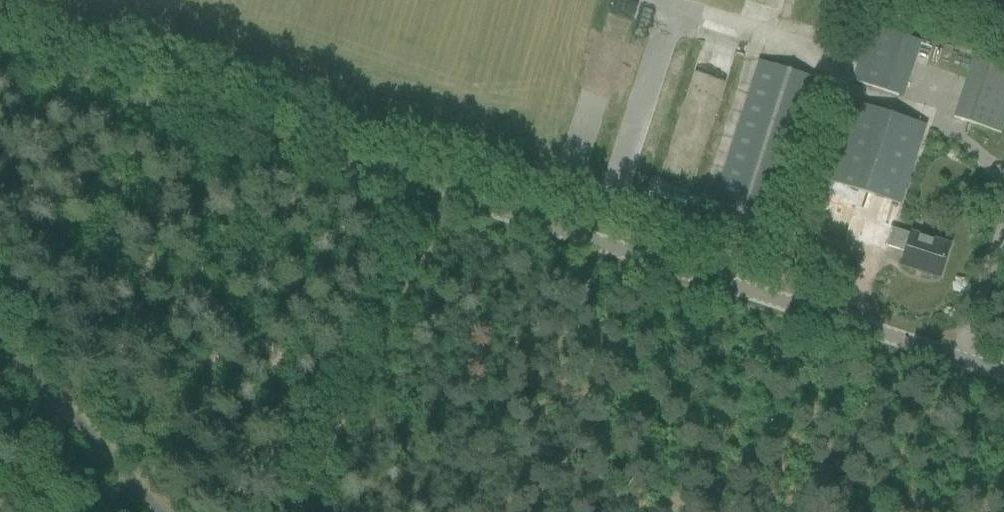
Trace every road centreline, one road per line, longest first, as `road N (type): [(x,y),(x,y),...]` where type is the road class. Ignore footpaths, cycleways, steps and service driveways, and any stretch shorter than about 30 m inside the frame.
road 1 (unclassified): [(1003,378),(0,54)]
road 2 (track): [(151,511),(0,320)]

